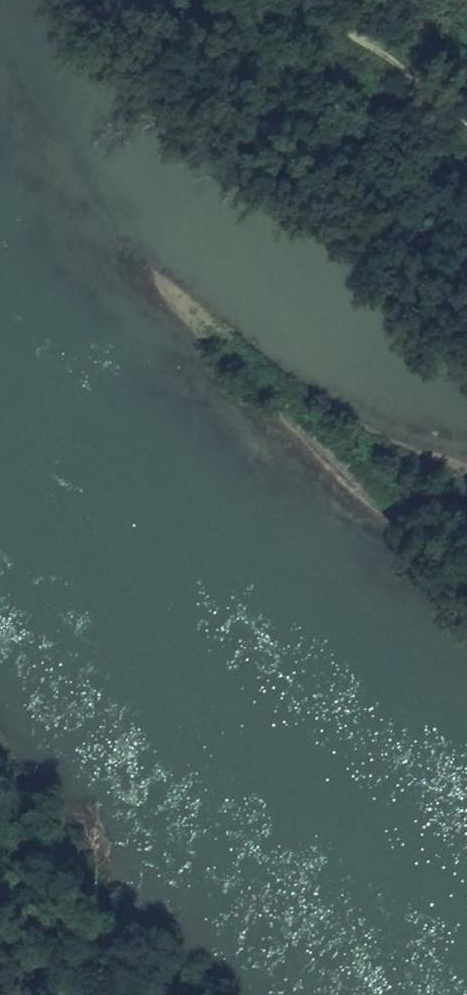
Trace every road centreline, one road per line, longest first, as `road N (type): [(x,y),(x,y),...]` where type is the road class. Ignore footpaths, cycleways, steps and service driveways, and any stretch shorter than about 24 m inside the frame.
road 1 (track): [(315,0),(330,24),(409,69),(466,116)]

